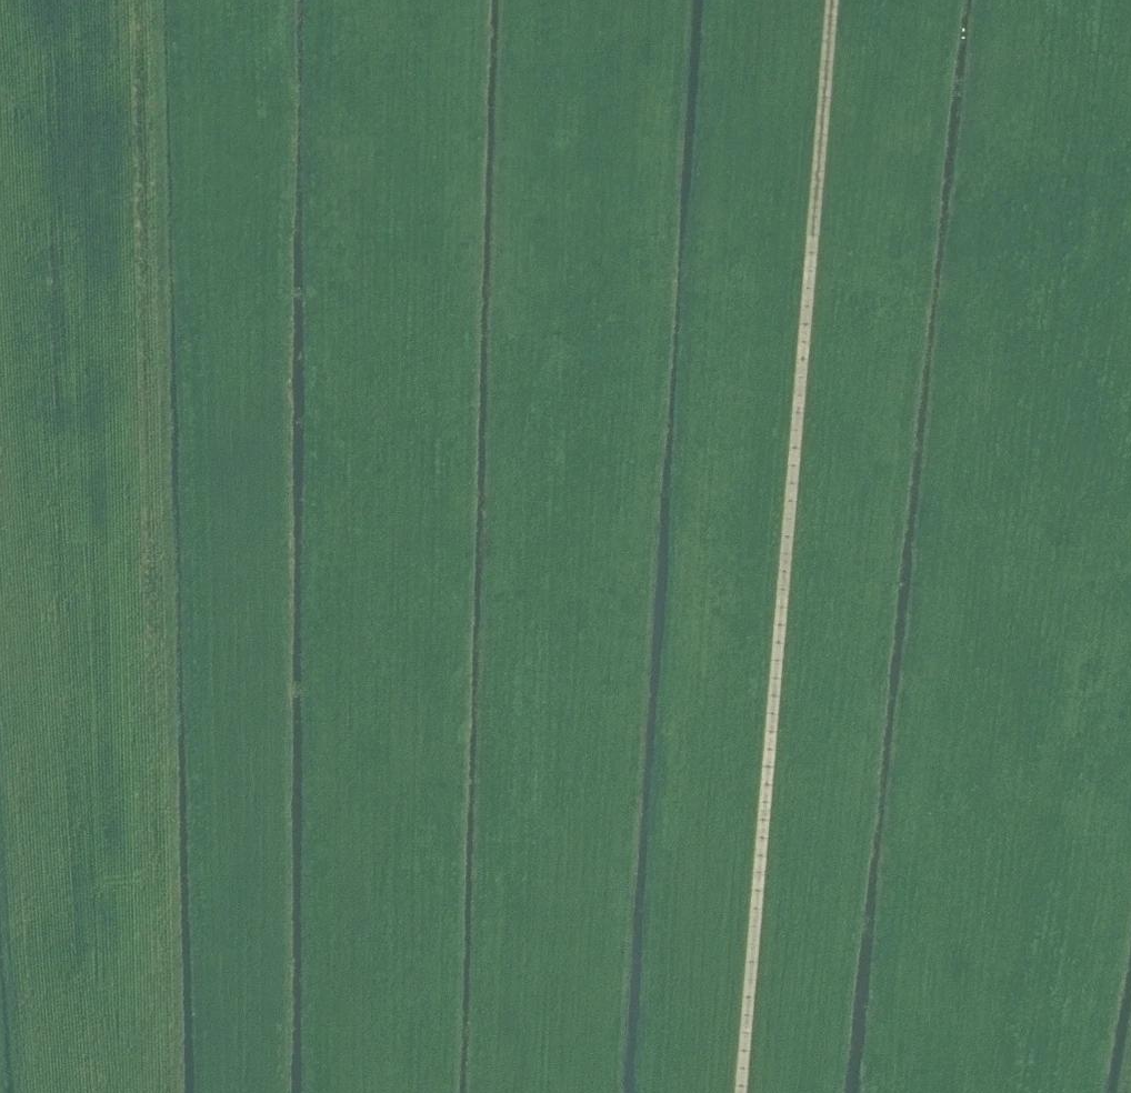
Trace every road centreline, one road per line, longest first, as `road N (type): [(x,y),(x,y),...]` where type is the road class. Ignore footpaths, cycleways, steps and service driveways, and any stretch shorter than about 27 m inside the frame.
road 1 (track): [(740,1092),(832,0)]

